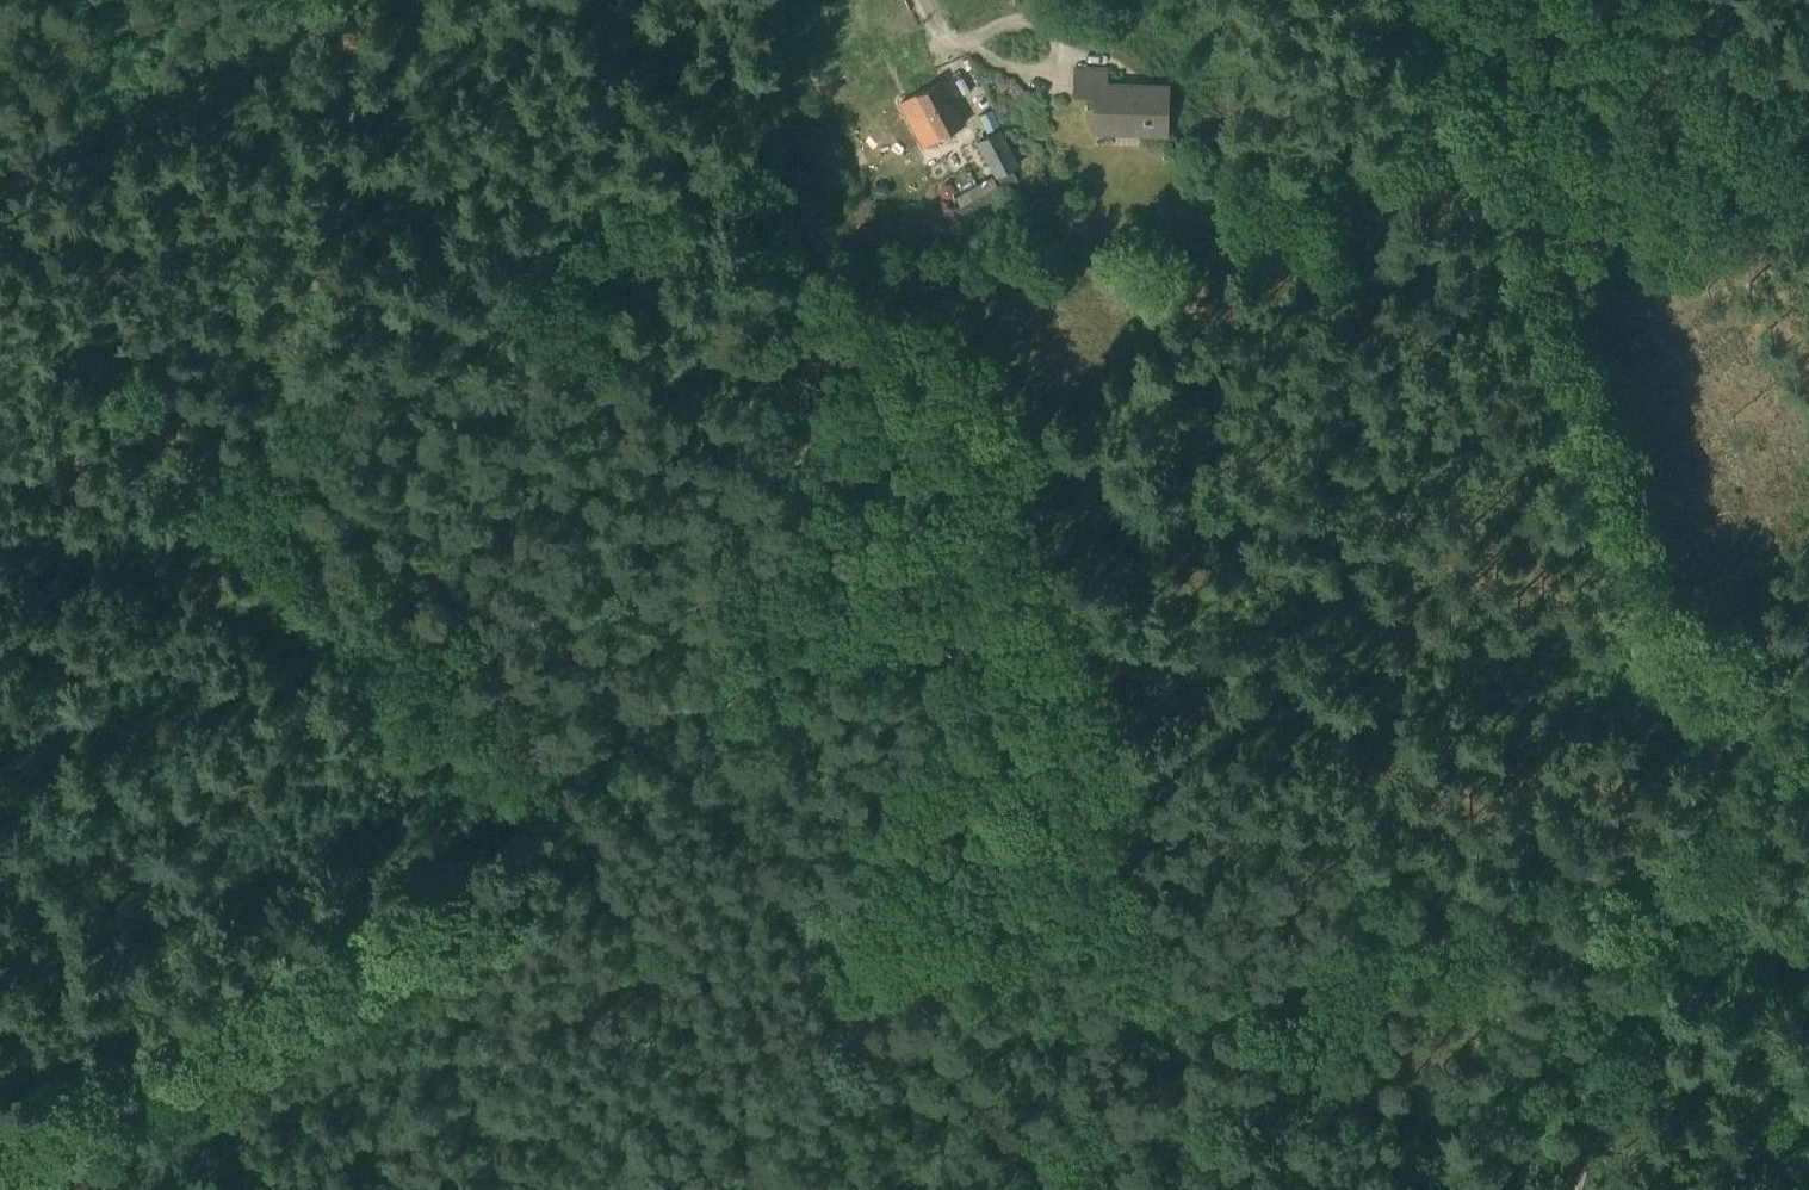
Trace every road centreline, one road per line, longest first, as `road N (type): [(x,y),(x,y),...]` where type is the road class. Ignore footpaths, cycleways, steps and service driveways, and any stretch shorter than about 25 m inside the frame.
road 1 (track): [(1462,0),(1449,90),(1647,666),(1719,737)]
road 2 (track): [(1808,628),(1719,737),(1629,896),(1639,928),(1603,1114),(1567,1189)]
road 3 (track): [(0,1134),(369,920)]
road 4 (track): [(352,0),(0,194)]
road 5 (track): [(1629,896),(1407,1189)]

